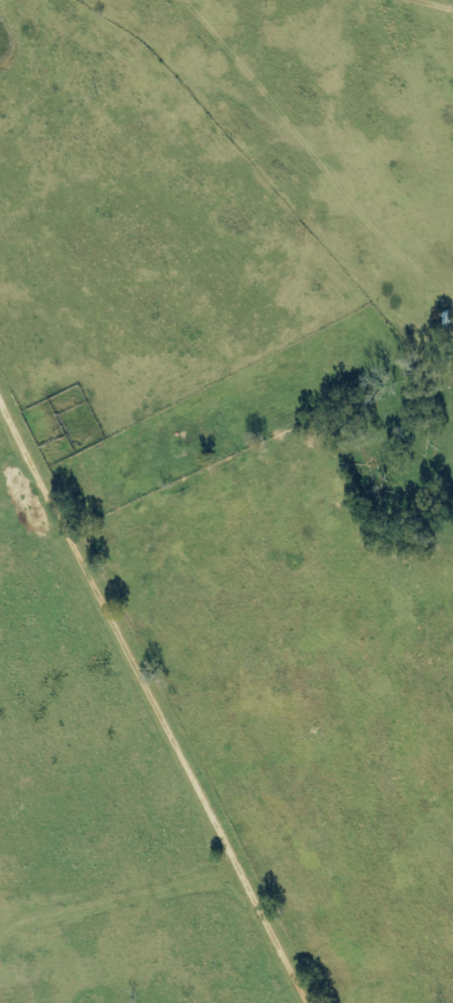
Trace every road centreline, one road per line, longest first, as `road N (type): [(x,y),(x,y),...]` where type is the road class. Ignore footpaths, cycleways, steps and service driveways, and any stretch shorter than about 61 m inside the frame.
road 1 (residential): [(297,1002),(0,405)]

